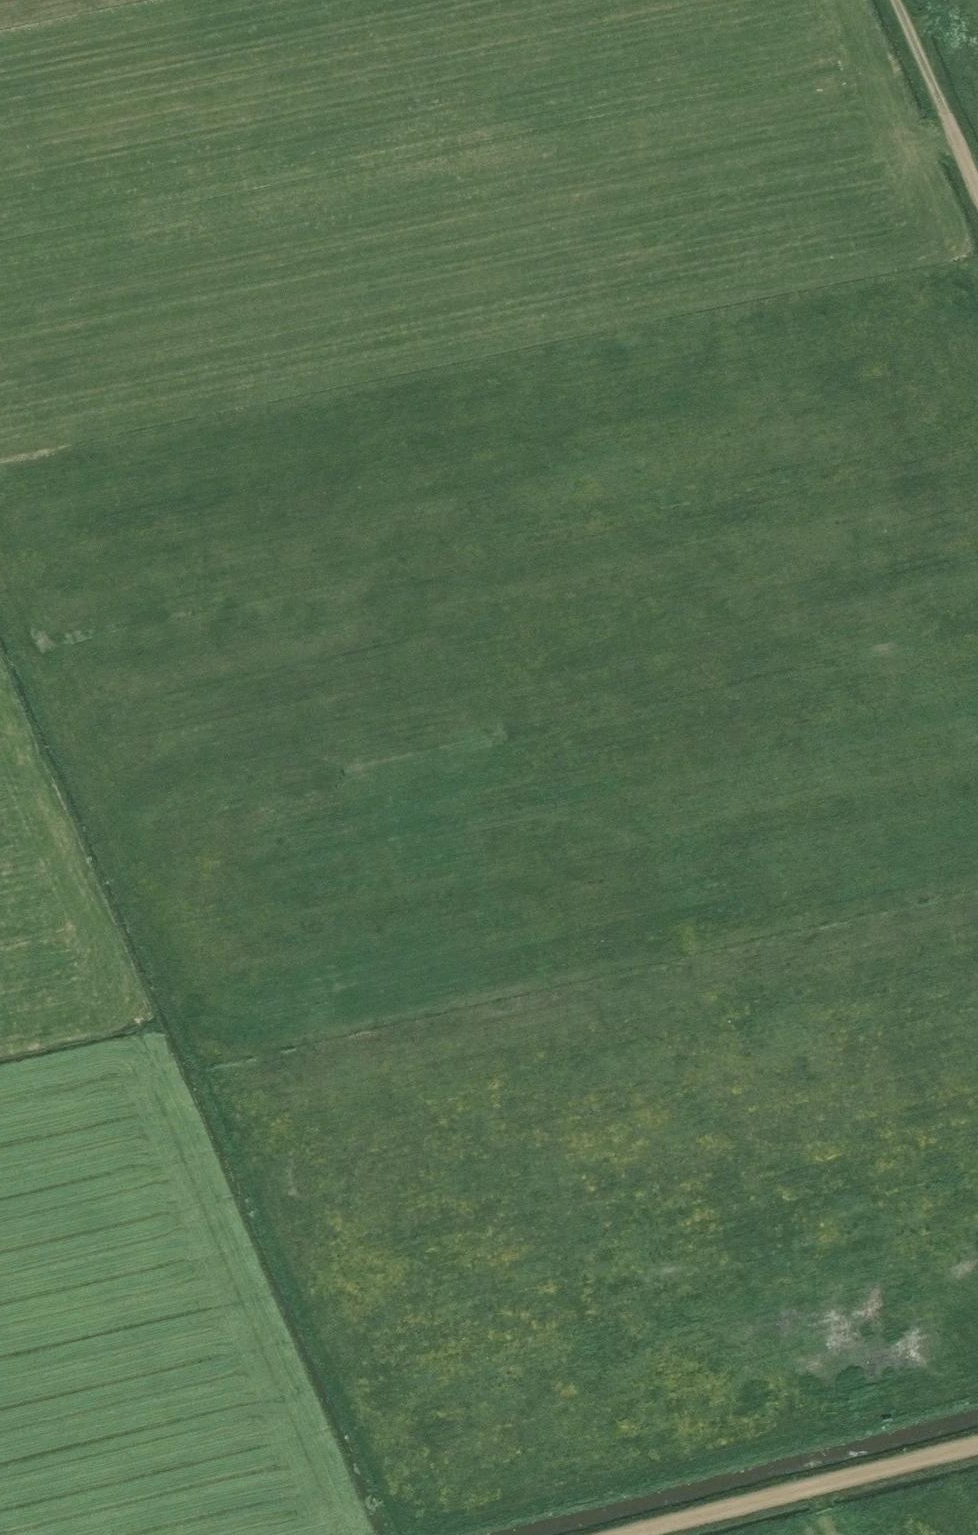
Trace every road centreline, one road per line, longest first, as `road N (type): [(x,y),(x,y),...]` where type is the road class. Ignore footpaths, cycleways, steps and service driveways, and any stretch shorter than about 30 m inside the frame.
road 1 (track): [(977,1444),(626,1534)]
road 2 (track): [(892,0),(977,197)]

